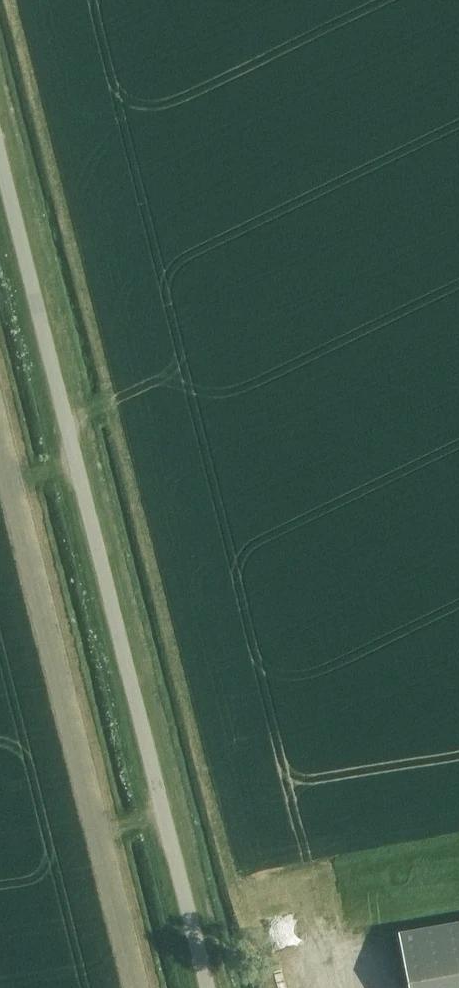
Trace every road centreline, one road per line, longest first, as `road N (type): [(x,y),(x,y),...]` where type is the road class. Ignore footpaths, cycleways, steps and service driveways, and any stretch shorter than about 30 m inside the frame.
road 1 (unclassified): [(208,987),(0,154)]

